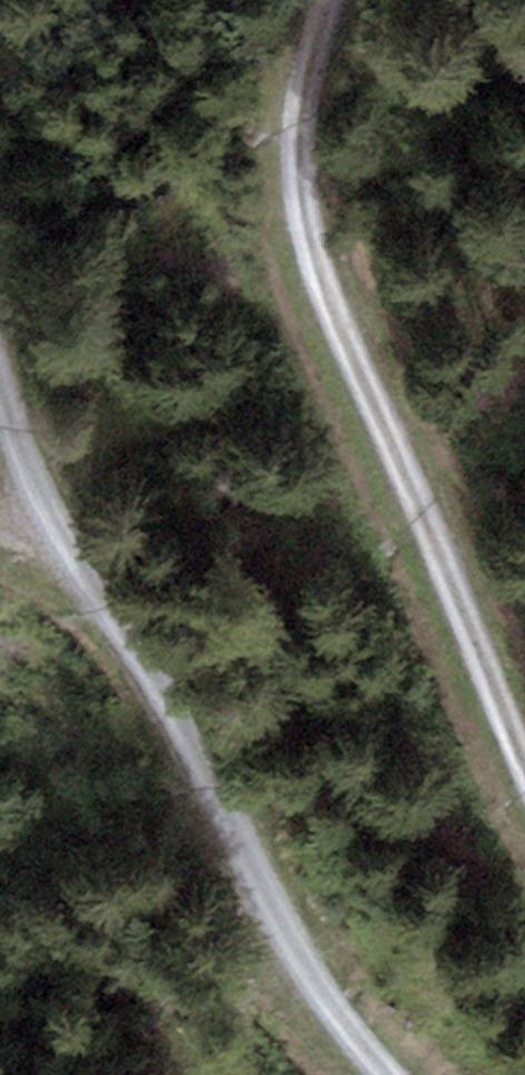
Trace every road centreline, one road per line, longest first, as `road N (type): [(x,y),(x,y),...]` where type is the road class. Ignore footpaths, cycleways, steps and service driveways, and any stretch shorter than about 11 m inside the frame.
road 1 (track): [(330,0),(306,89),(297,161),(304,222),(331,312),(524,753)]
road 2 (track): [(380,1074),(328,1020),(45,518),(0,392)]

